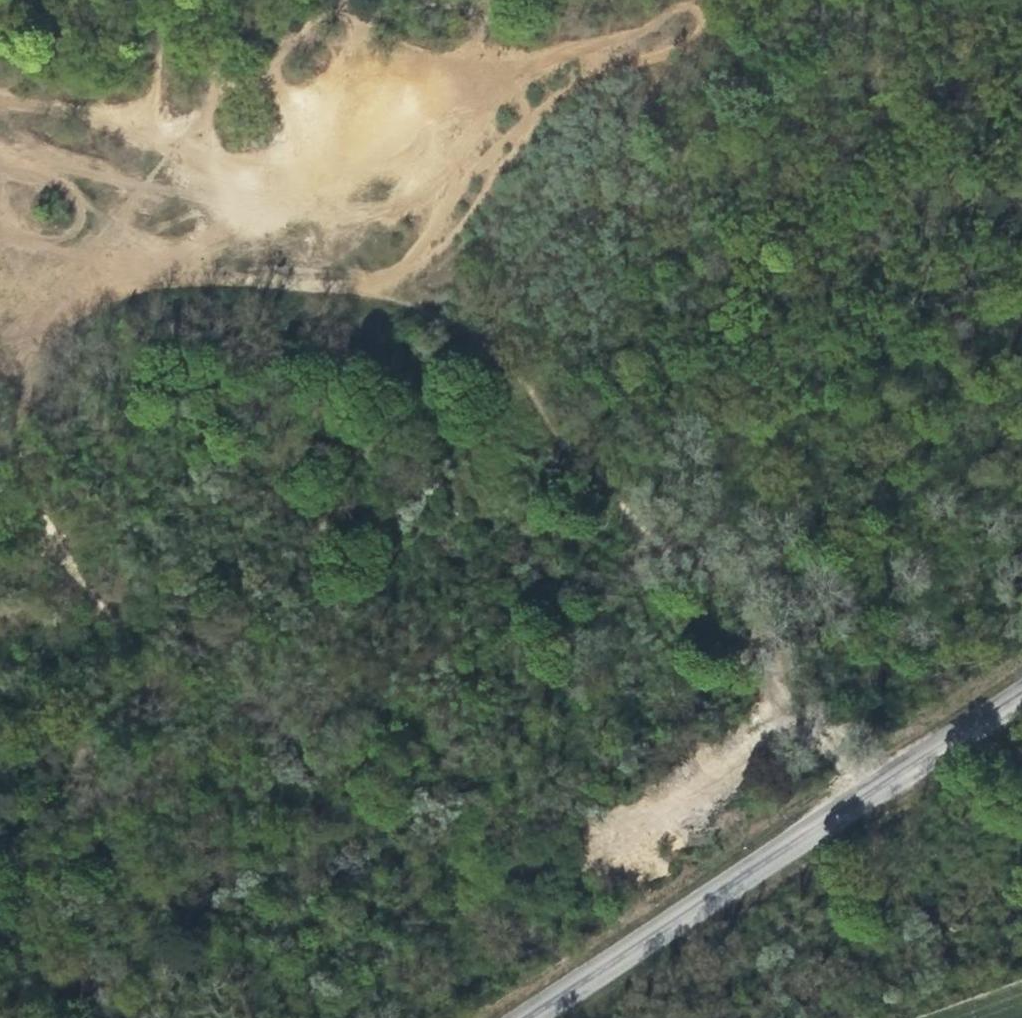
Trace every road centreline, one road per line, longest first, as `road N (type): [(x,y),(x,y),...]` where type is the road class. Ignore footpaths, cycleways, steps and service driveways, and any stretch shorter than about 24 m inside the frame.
road 1 (tertiary): [(548,1017),(1021,694)]

